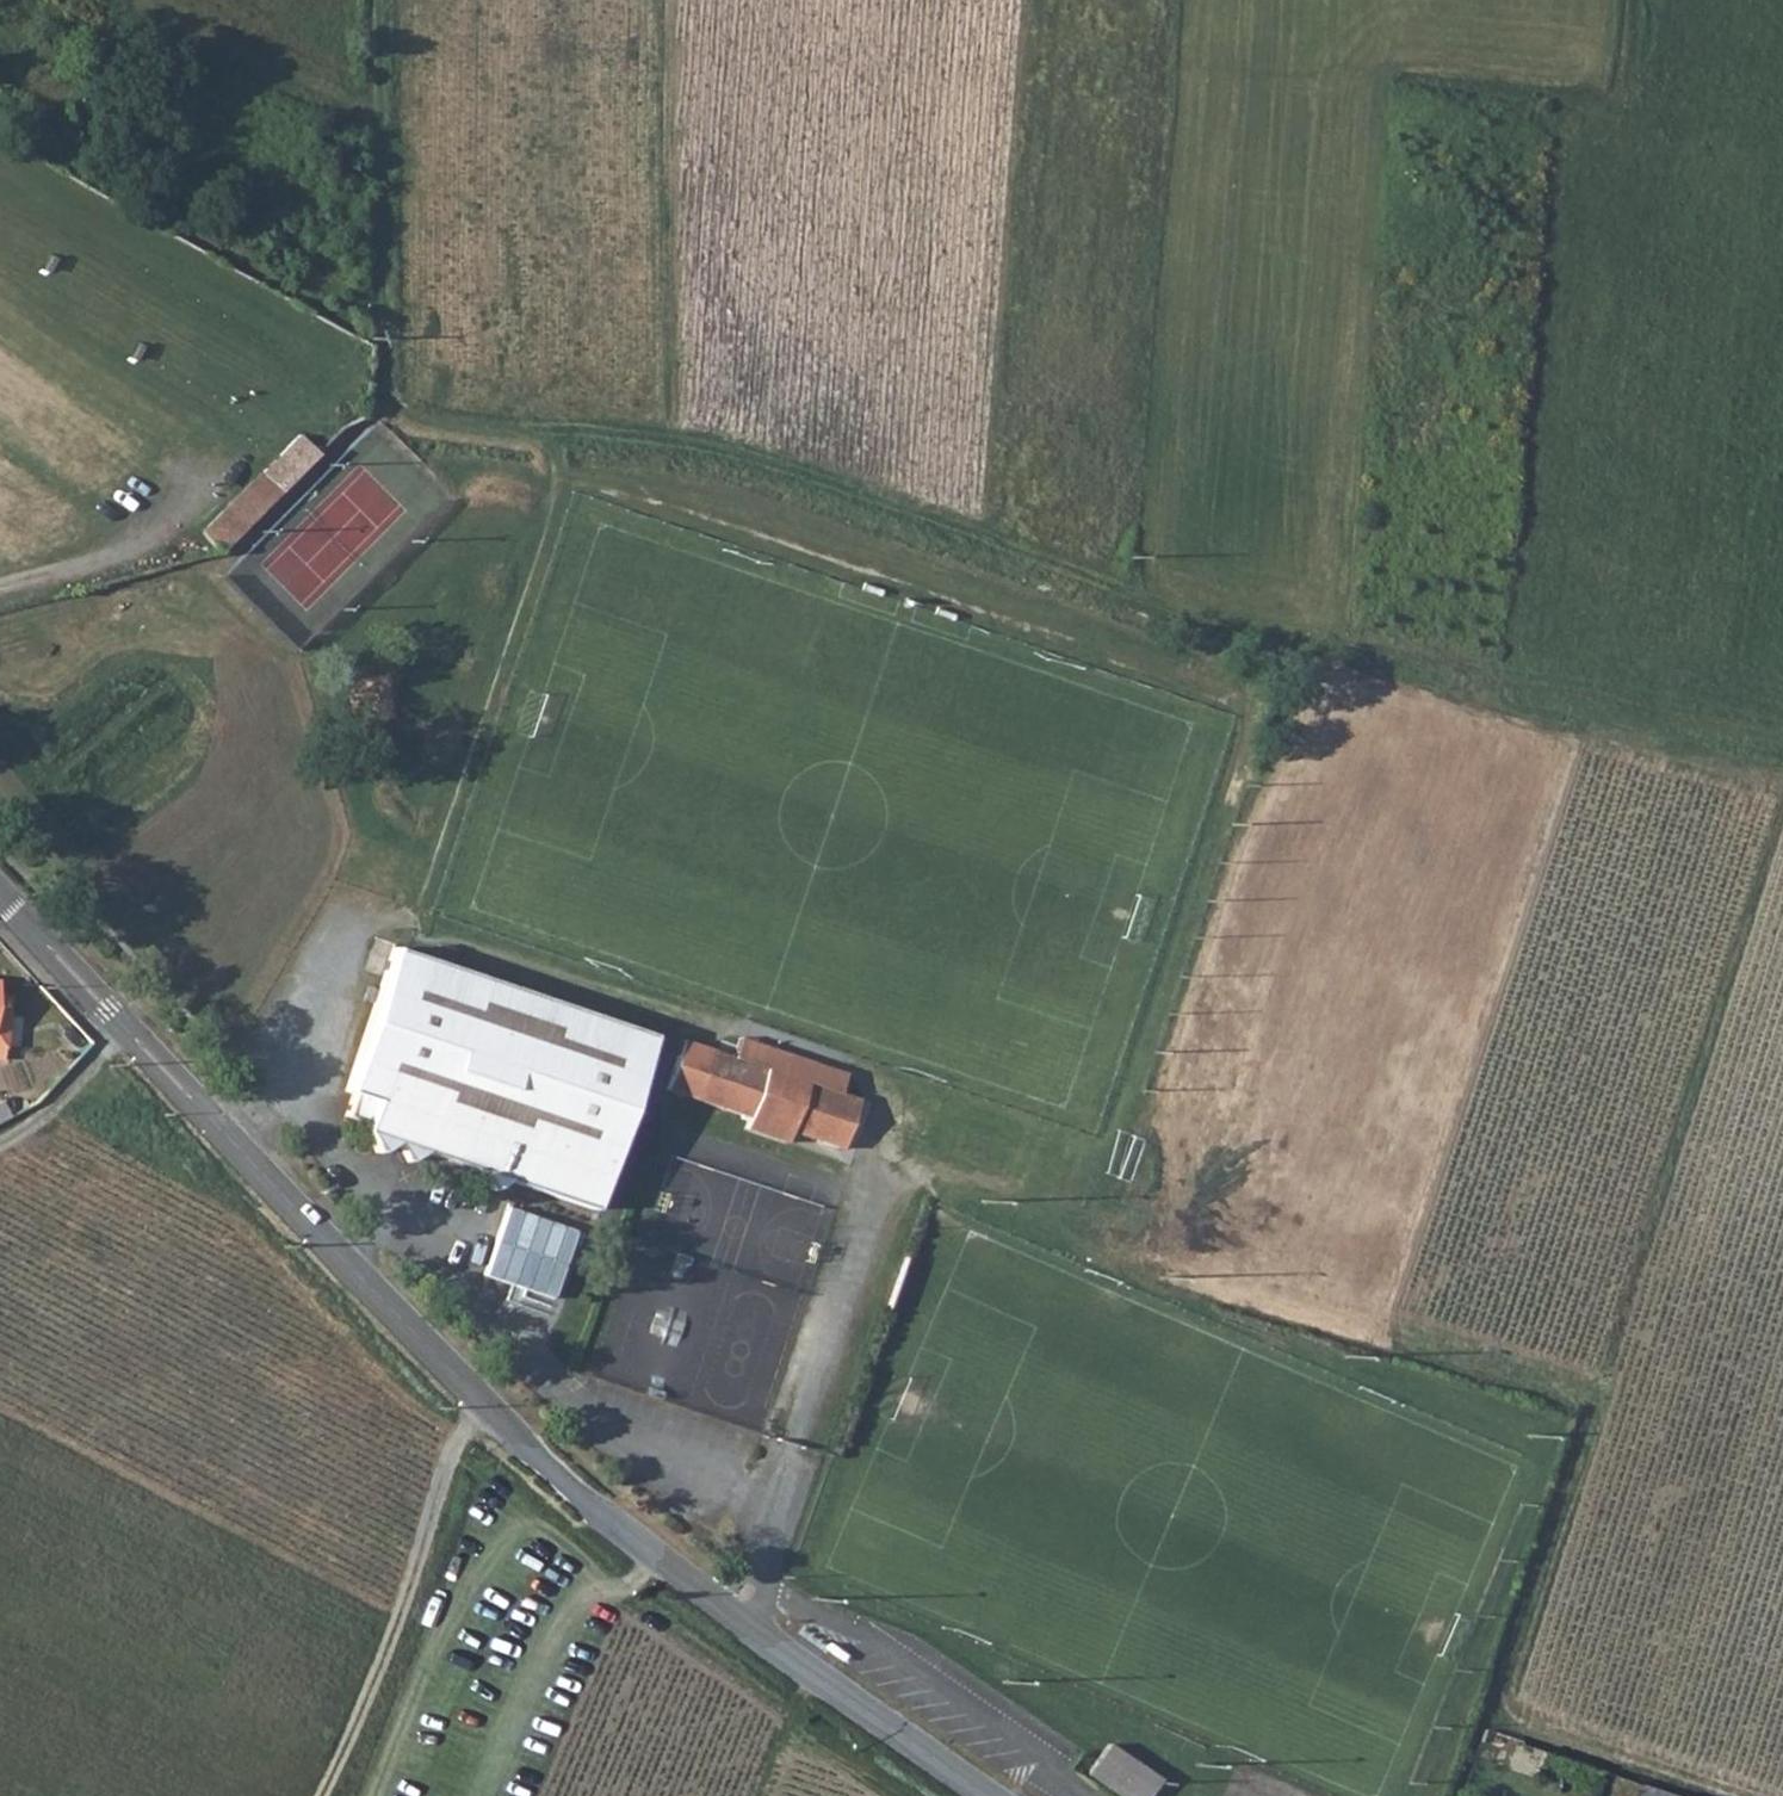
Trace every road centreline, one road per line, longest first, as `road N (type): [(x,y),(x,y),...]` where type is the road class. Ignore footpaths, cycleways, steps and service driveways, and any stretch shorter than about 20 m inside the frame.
road 1 (tertiary): [(0,897),(303,1223),(598,1513),(991,1795)]
road 2 (track): [(123,1028),(58,1101),(0,1141)]

